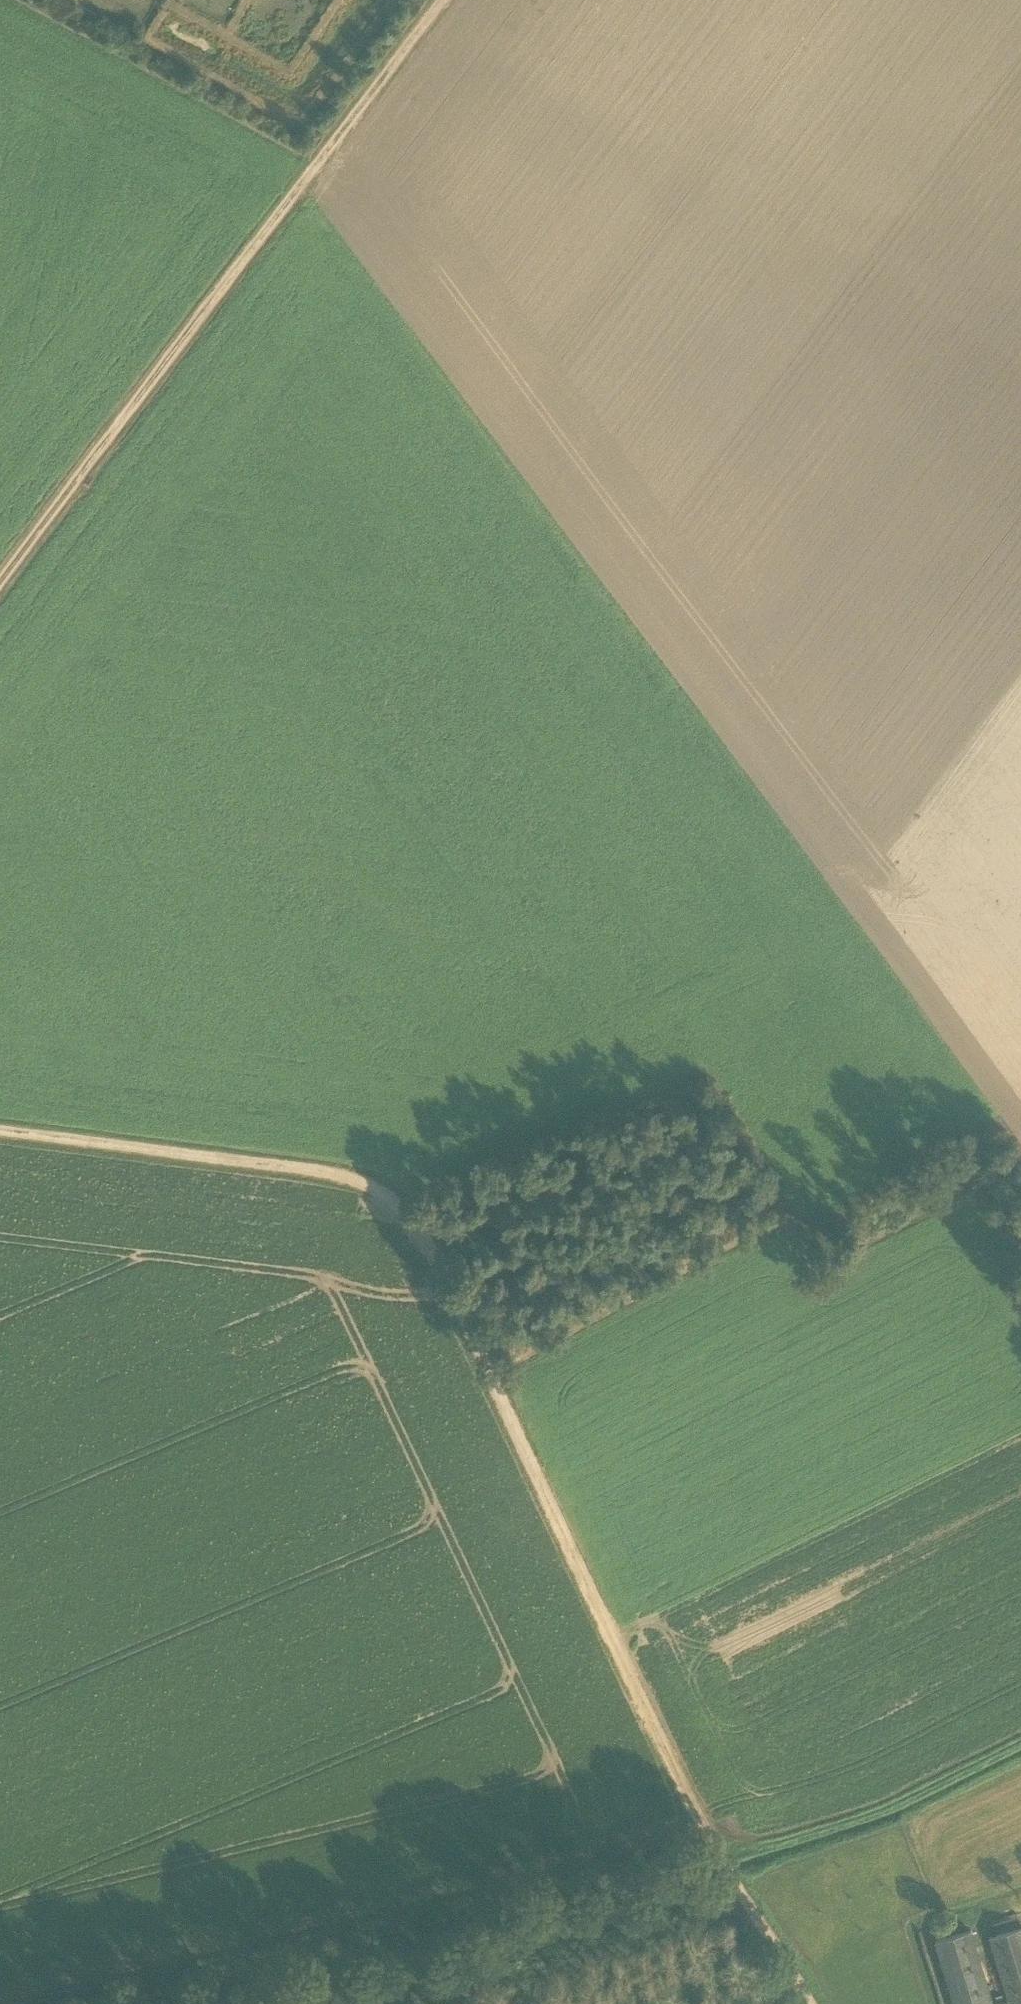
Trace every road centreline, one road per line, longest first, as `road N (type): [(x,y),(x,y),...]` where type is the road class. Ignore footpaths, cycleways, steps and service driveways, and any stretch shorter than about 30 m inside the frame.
road 1 (track): [(0,1129),(332,1169),(416,1212),(731,1877)]
road 2 (track): [(0,590),(446,0)]
road 3 (track): [(381,2003),(744,1897)]
road 4 (track): [(731,1877),(804,2003)]

